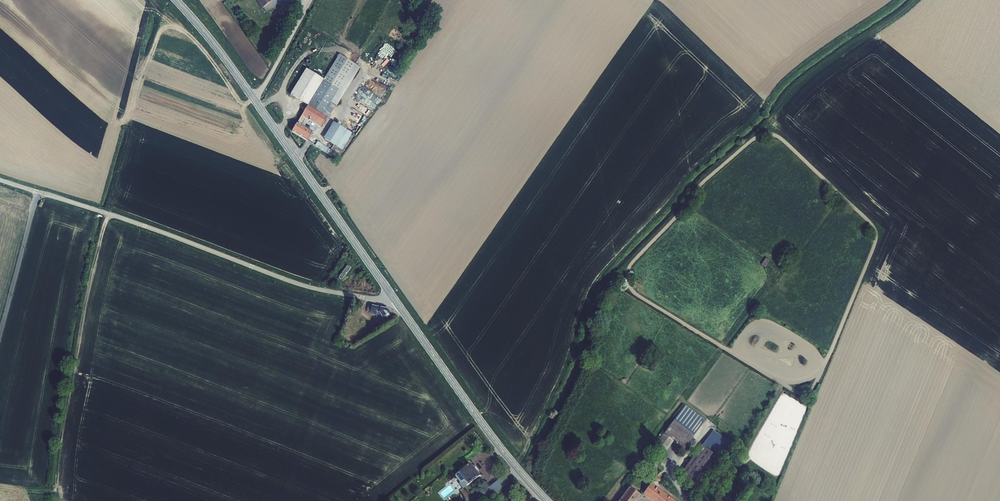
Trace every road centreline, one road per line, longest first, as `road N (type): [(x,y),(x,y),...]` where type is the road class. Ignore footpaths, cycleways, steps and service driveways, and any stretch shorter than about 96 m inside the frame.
road 1 (unclassified): [(0,180),(305,286),(397,303)]
road 2 (primary): [(397,303),(253,97)]
road 3 (primary): [(548,500),(397,303)]
road 4 (primary): [(253,97),(176,0)]

